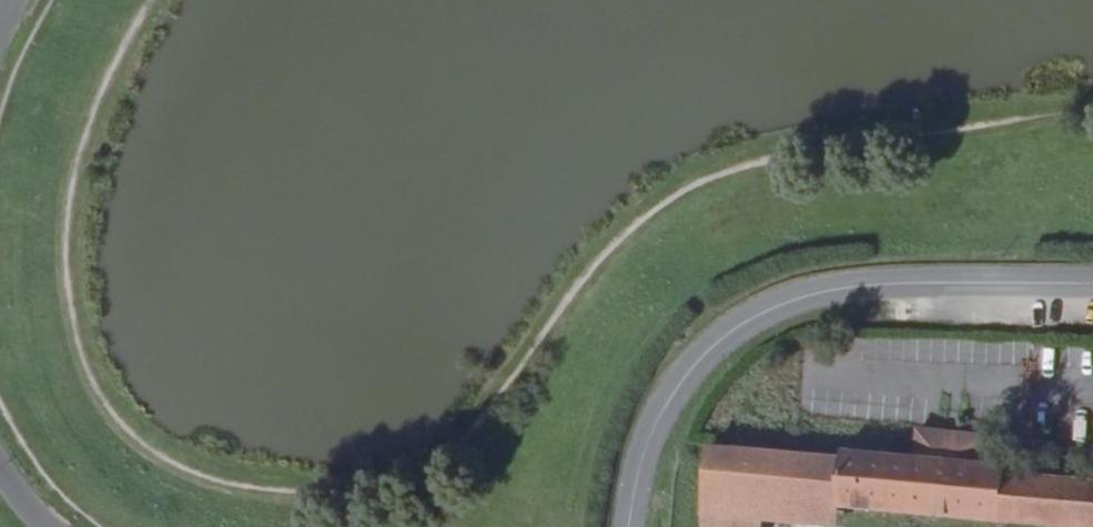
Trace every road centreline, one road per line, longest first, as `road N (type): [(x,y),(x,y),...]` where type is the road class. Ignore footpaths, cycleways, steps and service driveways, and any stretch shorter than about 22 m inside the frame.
road 1 (secondary): [(1092,288),(839,290),(724,328),(685,359),(643,414),(615,526)]

